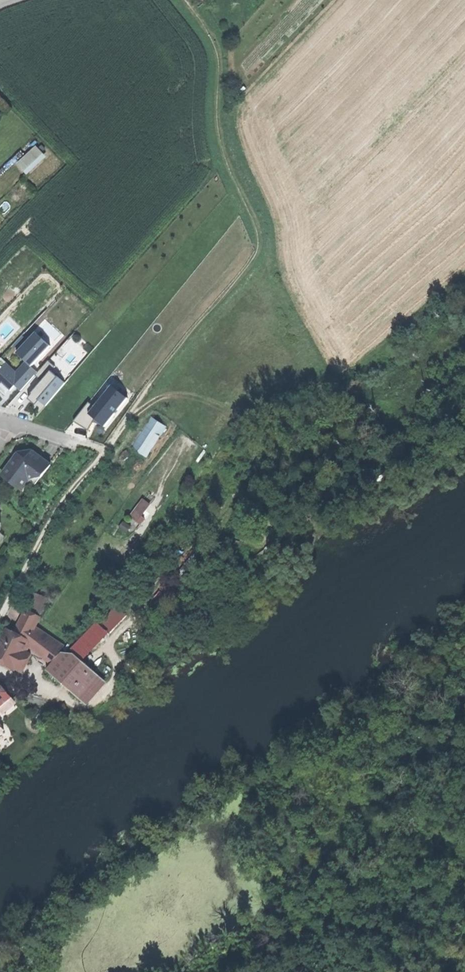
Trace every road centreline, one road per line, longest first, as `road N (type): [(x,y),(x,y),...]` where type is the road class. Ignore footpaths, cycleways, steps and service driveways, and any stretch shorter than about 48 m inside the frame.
road 1 (track): [(103,452),(0,625)]

